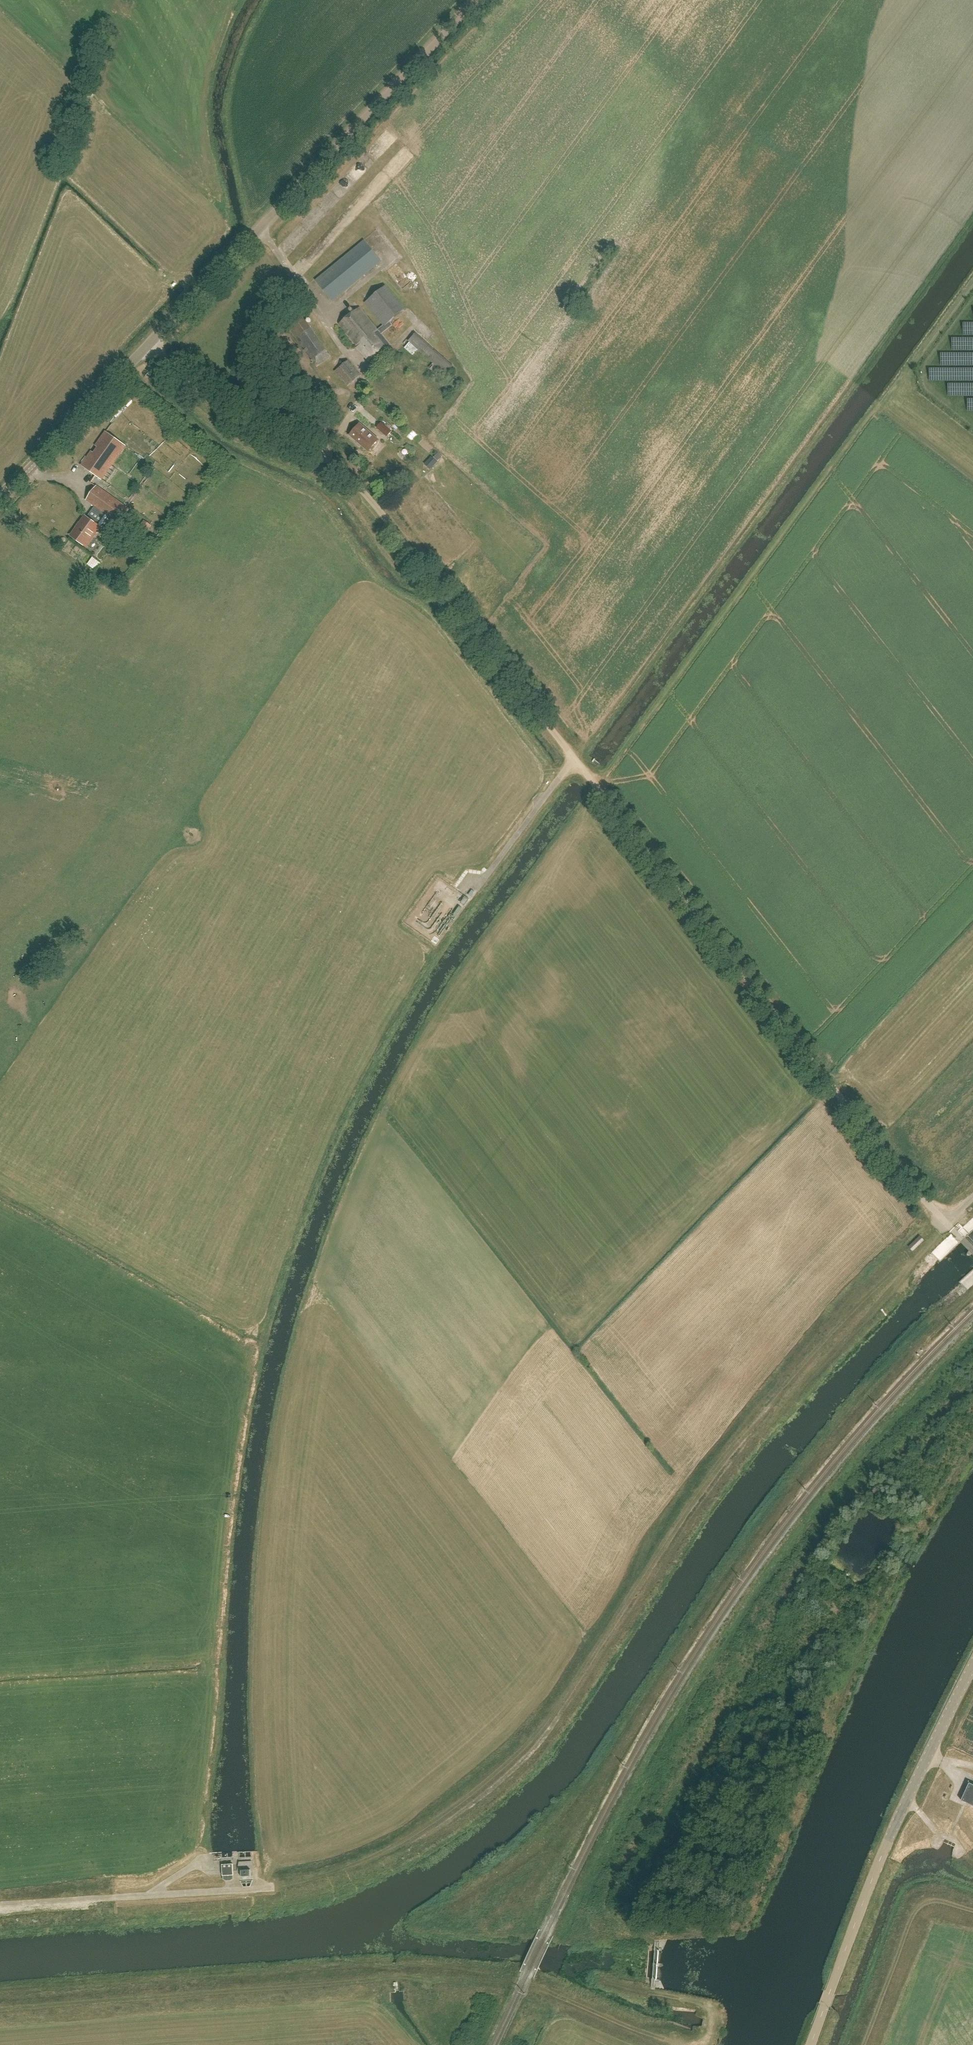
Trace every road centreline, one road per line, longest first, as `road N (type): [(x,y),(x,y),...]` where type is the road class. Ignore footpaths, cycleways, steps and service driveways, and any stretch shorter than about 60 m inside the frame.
road 1 (unclassified): [(972,1249),(855,1115),(364,493),(309,450),(224,407),(148,346)]
road 2 (unclassified): [(475,0),(148,346)]
road 3 (tertiary): [(811,2044),(892,1830),(972,1664)]
road 4 (unclassified): [(0,500),(148,346)]

